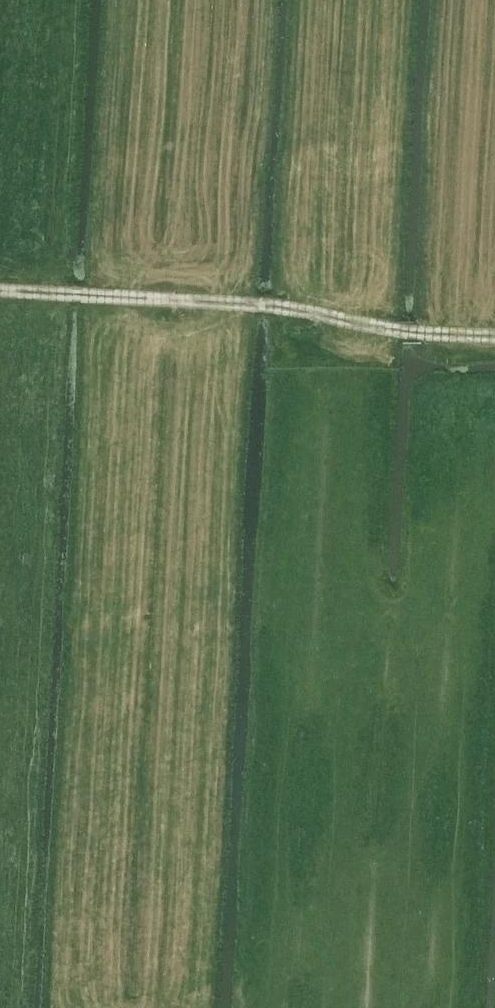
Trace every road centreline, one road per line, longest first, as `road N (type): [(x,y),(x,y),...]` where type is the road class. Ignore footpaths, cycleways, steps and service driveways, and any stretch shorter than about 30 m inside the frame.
road 1 (track): [(0,294),(275,305),(408,332),(494,337)]

